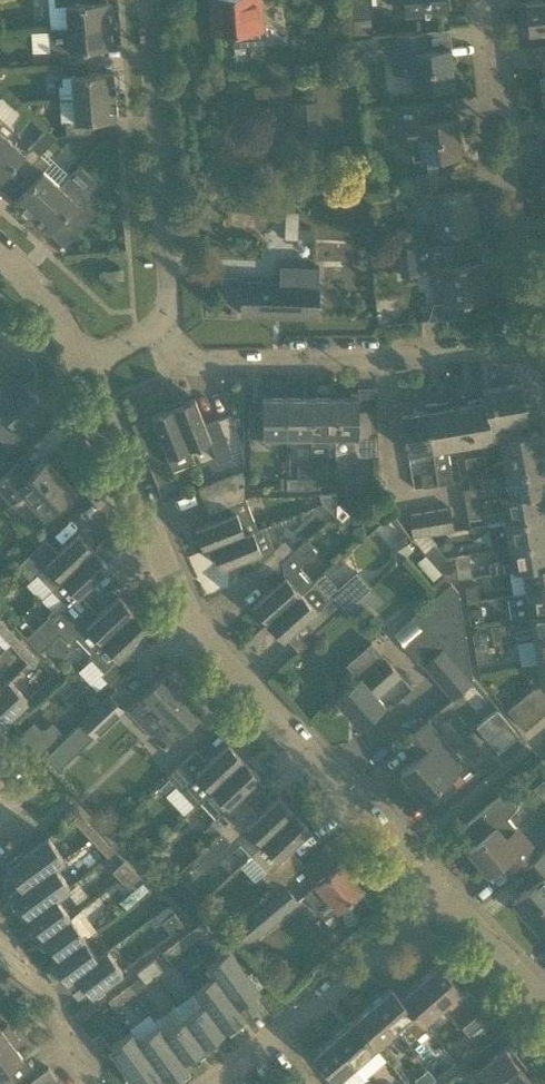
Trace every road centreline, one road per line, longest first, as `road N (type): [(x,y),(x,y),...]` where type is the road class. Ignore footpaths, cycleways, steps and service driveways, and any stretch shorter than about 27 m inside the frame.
road 1 (residential): [(444,883),(222,641),(88,366)]
road 2 (residential): [(529,338),(492,0)]
road 3 (residential): [(155,329),(169,300),(148,0)]
road 4 (residential): [(210,1083),(444,883)]
road 5 (residential): [(383,348),(192,362),(155,329)]
road 6 (residential): [(96,1083),(81,1063),(72,1023),(0,916)]
road 7 (residential): [(458,496),(427,497),(402,467),(383,348)]
road 8 (residential): [(544,992),(444,883)]
road 9 (residential): [(88,366),(47,297),(0,249)]
road 10 (residential): [(529,338),(383,348)]

